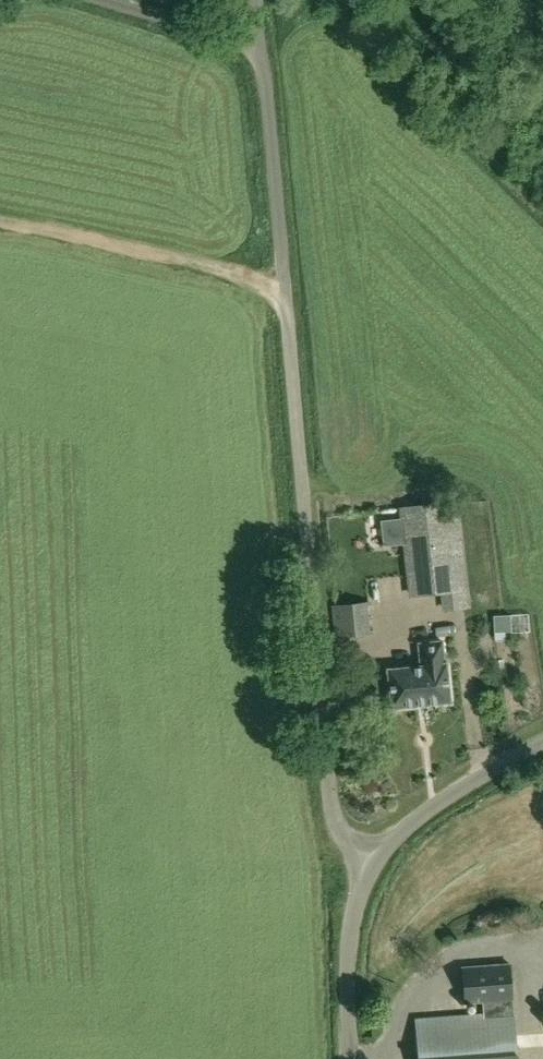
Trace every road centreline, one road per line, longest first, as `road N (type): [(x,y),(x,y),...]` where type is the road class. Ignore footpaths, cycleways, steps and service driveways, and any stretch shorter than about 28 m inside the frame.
road 1 (unclassified): [(368,872),(335,828),(325,764),(260,33)]
road 2 (unclassified): [(368,872),(431,804),(542,744)]
road 3 (unclassified): [(357,1058),(348,949),(368,872)]
road 4 (unclassified): [(260,33),(214,31),(105,0)]

